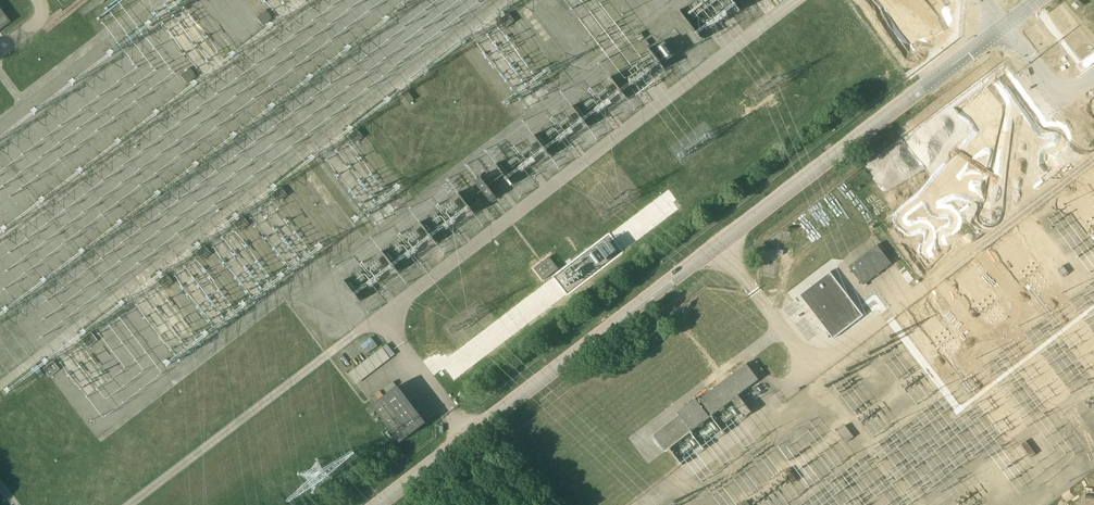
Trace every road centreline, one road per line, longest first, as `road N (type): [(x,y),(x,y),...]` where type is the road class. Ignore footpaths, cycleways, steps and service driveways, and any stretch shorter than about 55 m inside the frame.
road 1 (tertiary): [(381,504),(1039,0)]

